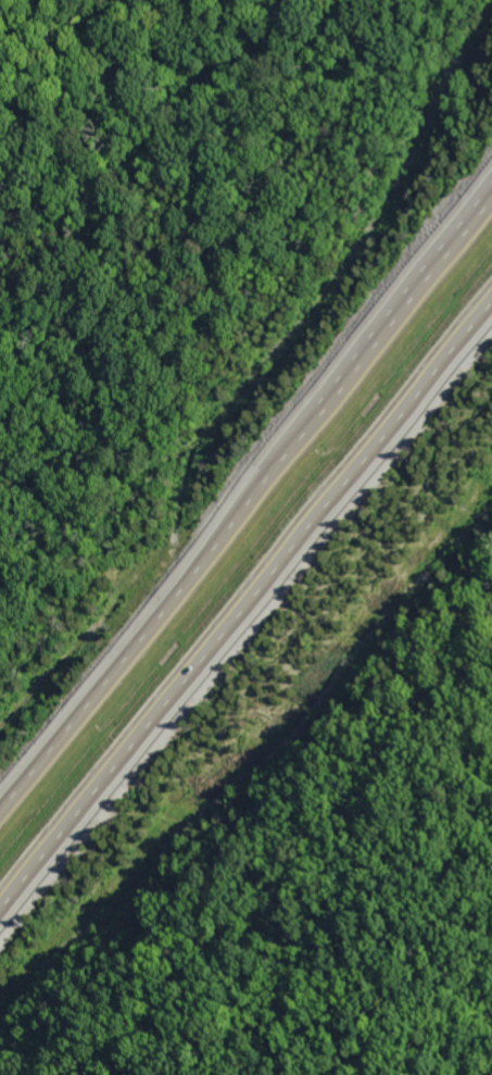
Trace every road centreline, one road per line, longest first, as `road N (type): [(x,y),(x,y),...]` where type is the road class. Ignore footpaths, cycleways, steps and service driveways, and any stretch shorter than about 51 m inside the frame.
road 1 (motorway): [(491,205),(0,812)]
road 2 (motorway): [(0,917),(491,311)]
road 3 (motorway): [(368,465),(491,314)]

